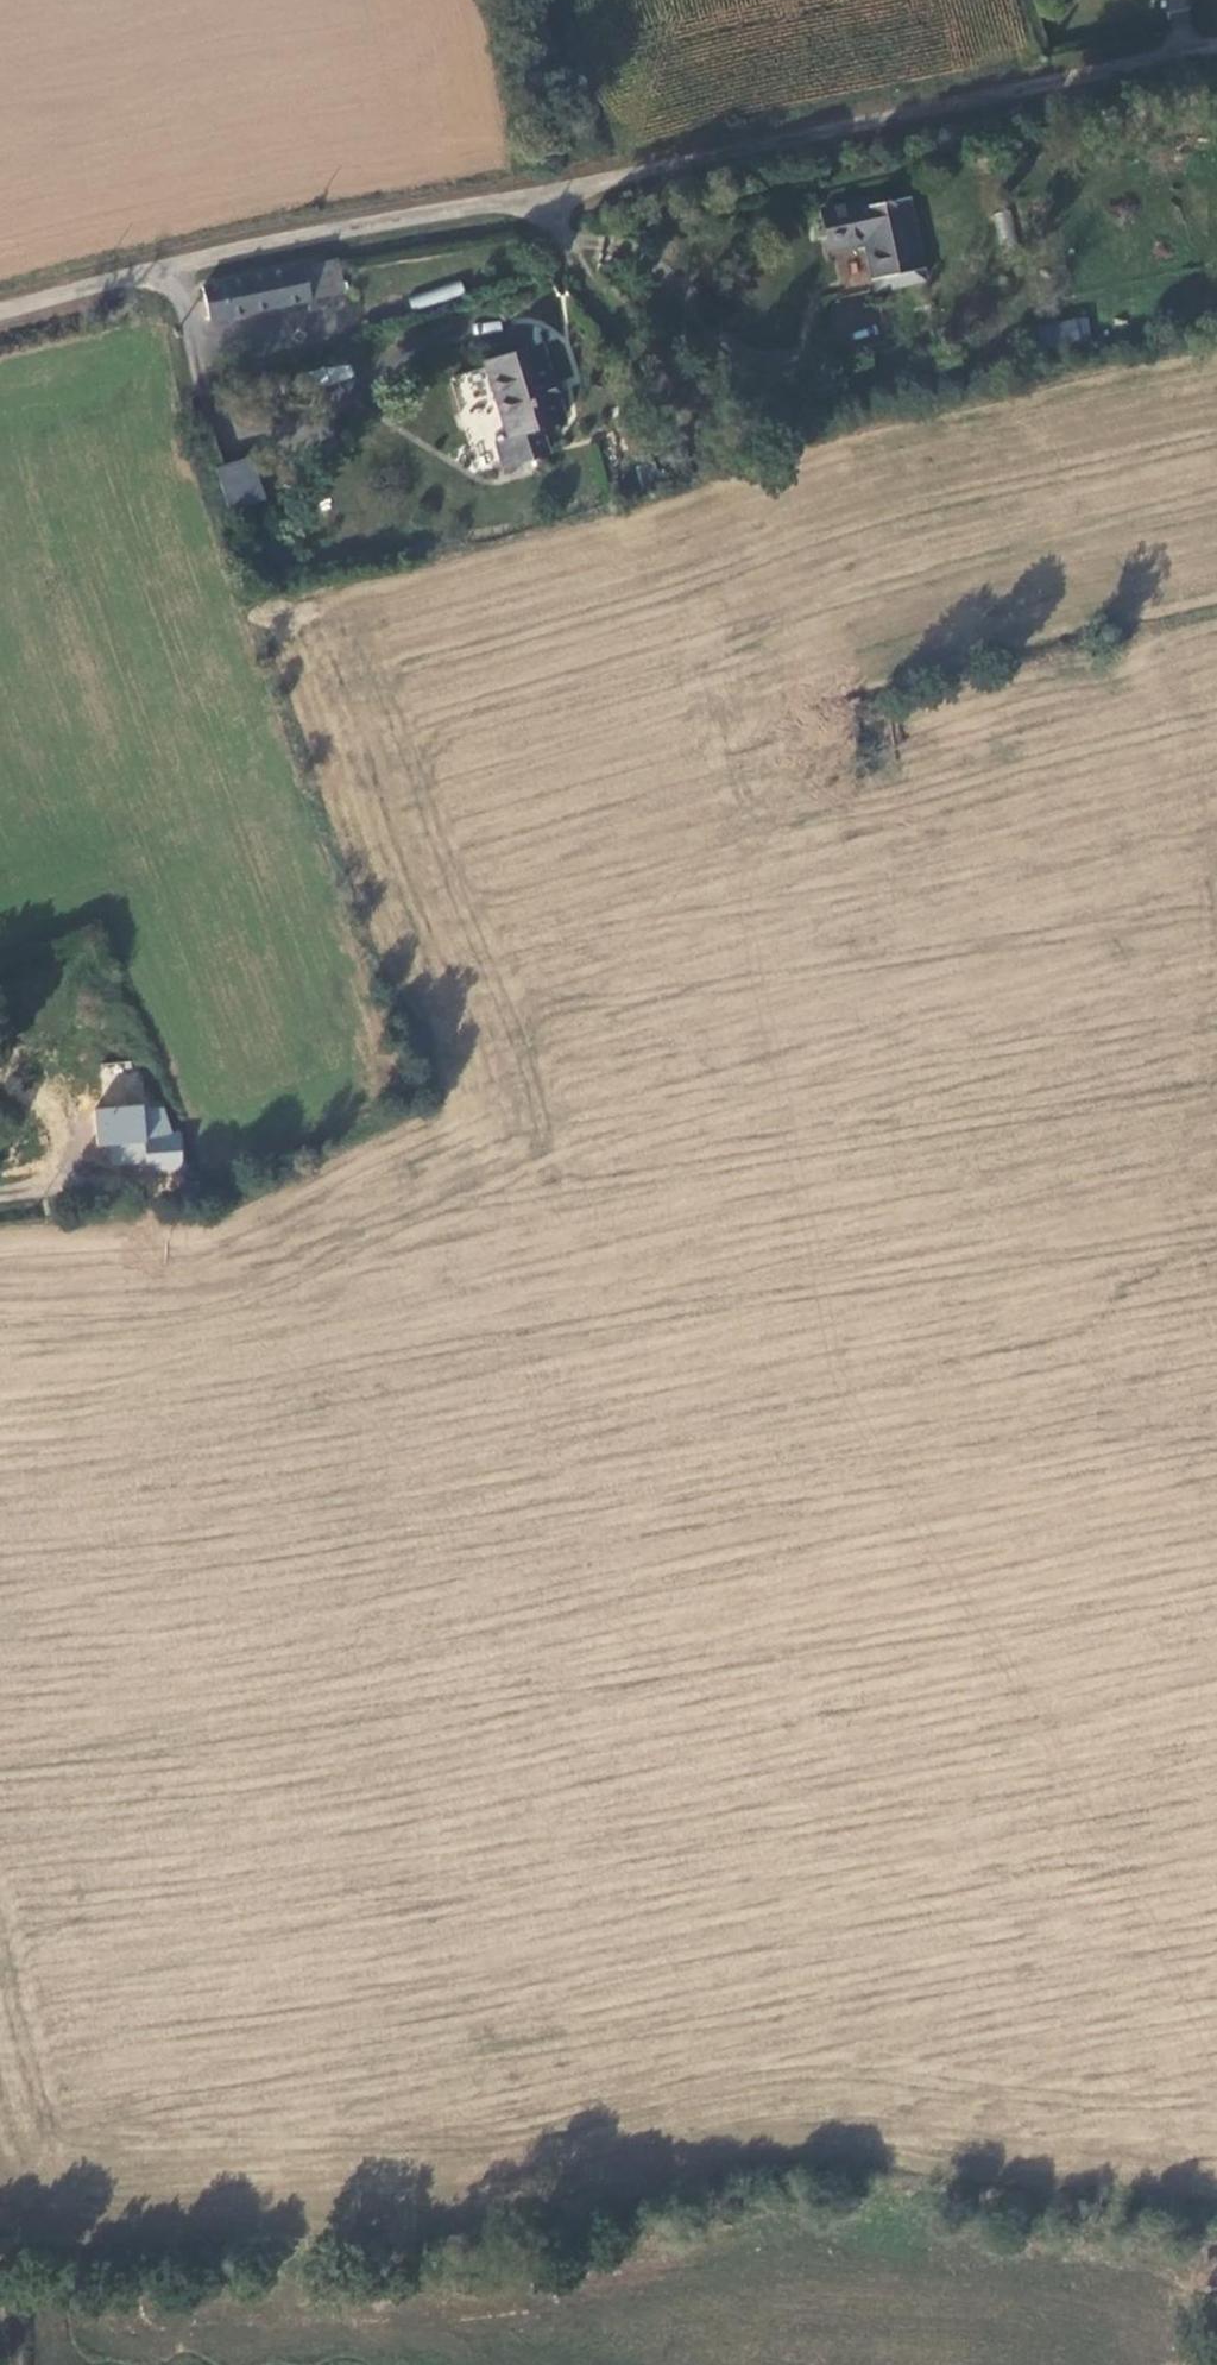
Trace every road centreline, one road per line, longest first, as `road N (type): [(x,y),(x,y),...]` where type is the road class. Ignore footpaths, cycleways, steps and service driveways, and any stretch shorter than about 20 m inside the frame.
road 1 (unclassified): [(0,311),(1216,46)]

